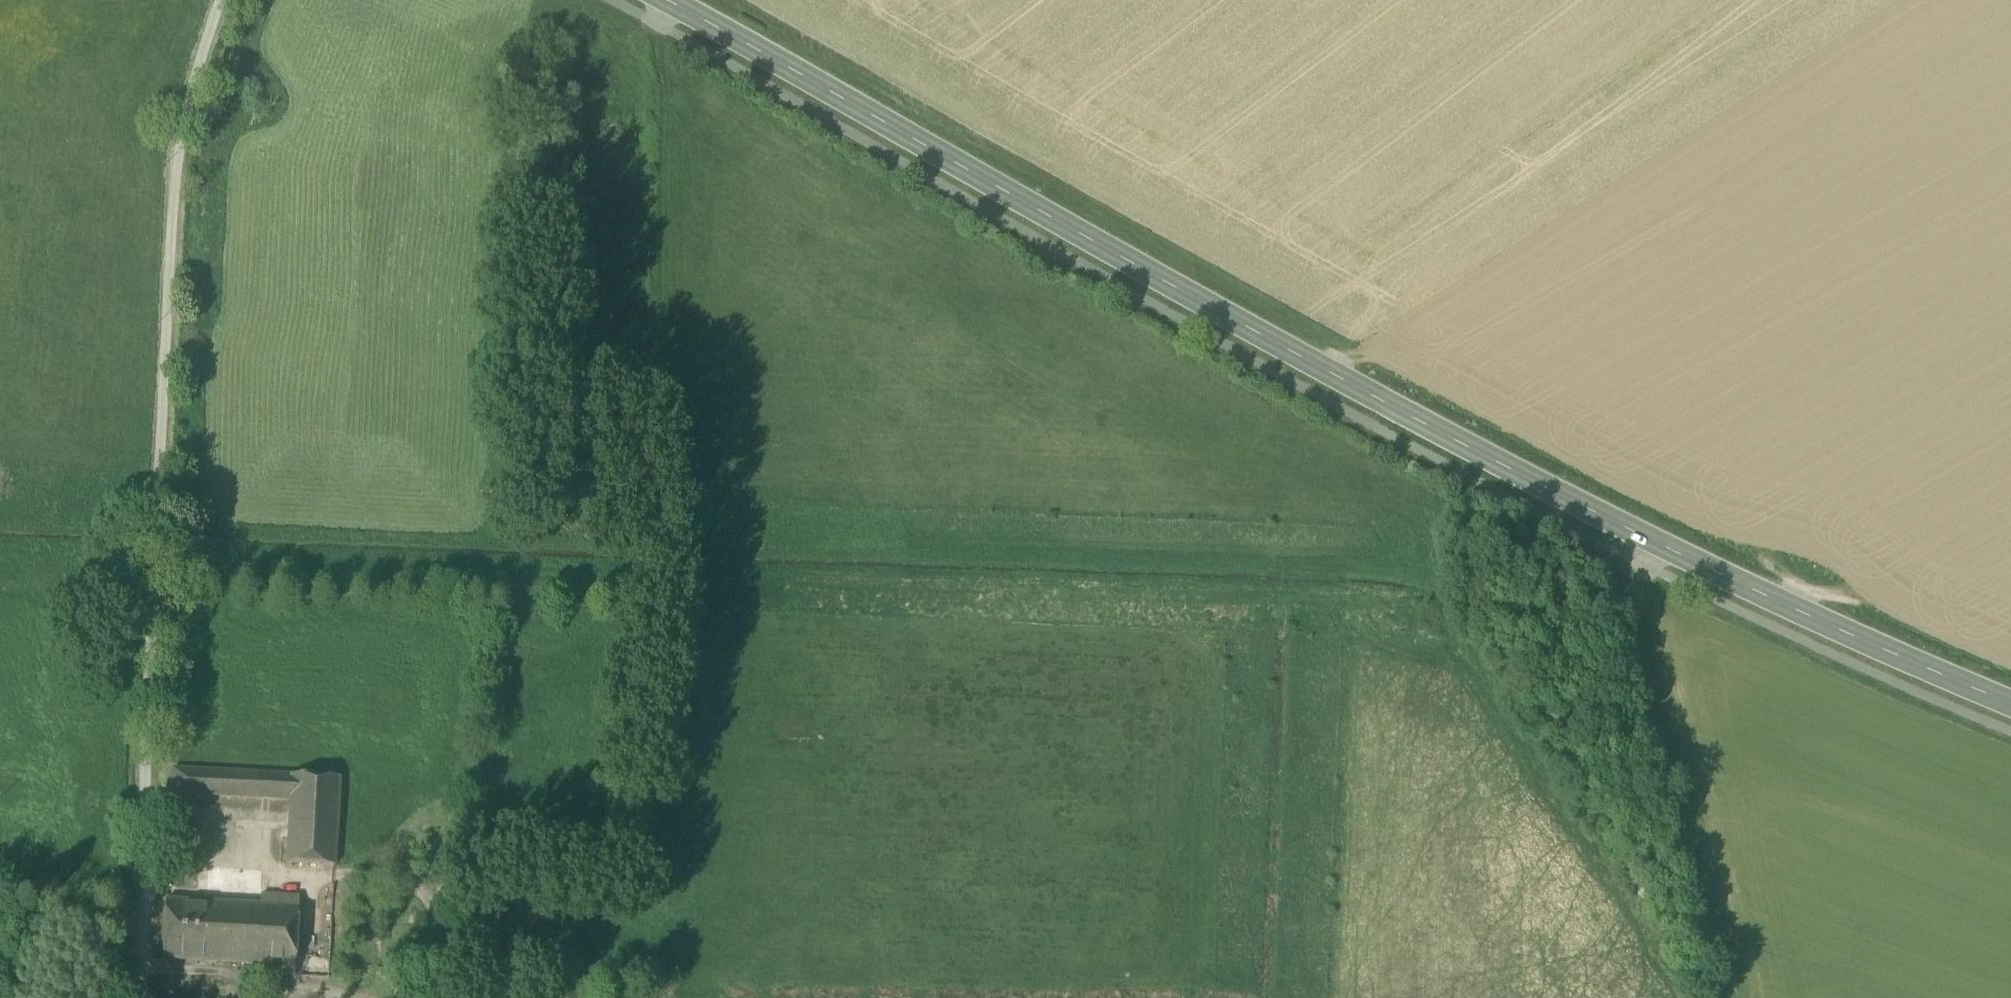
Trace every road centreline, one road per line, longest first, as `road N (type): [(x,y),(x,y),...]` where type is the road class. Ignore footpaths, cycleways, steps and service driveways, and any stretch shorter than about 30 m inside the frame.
road 1 (secondary): [(2010,703),(1644,538),(661,0)]
road 2 (track): [(1644,538),(1636,563),(1736,997)]

